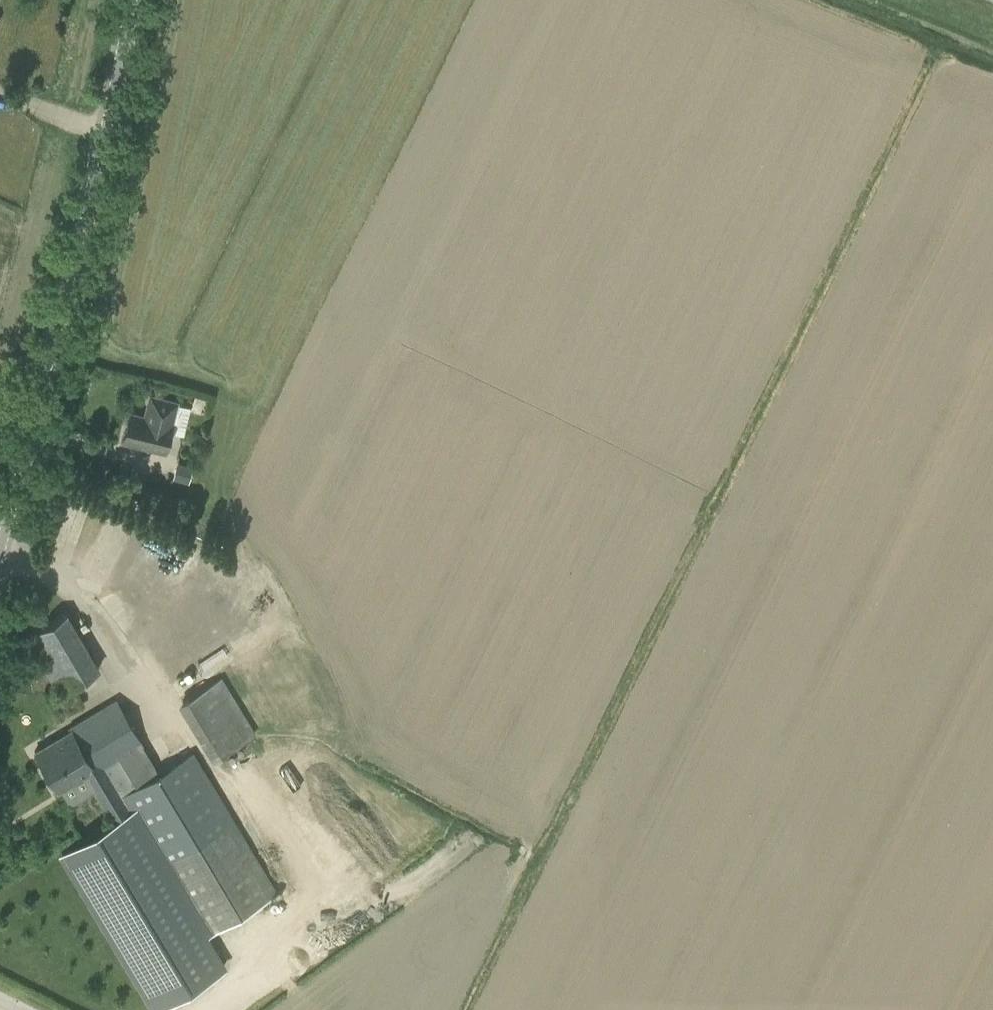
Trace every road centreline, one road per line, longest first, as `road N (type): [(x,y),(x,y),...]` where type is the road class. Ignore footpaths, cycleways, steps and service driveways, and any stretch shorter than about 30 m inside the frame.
road 1 (tertiary): [(0,549),(132,0)]

